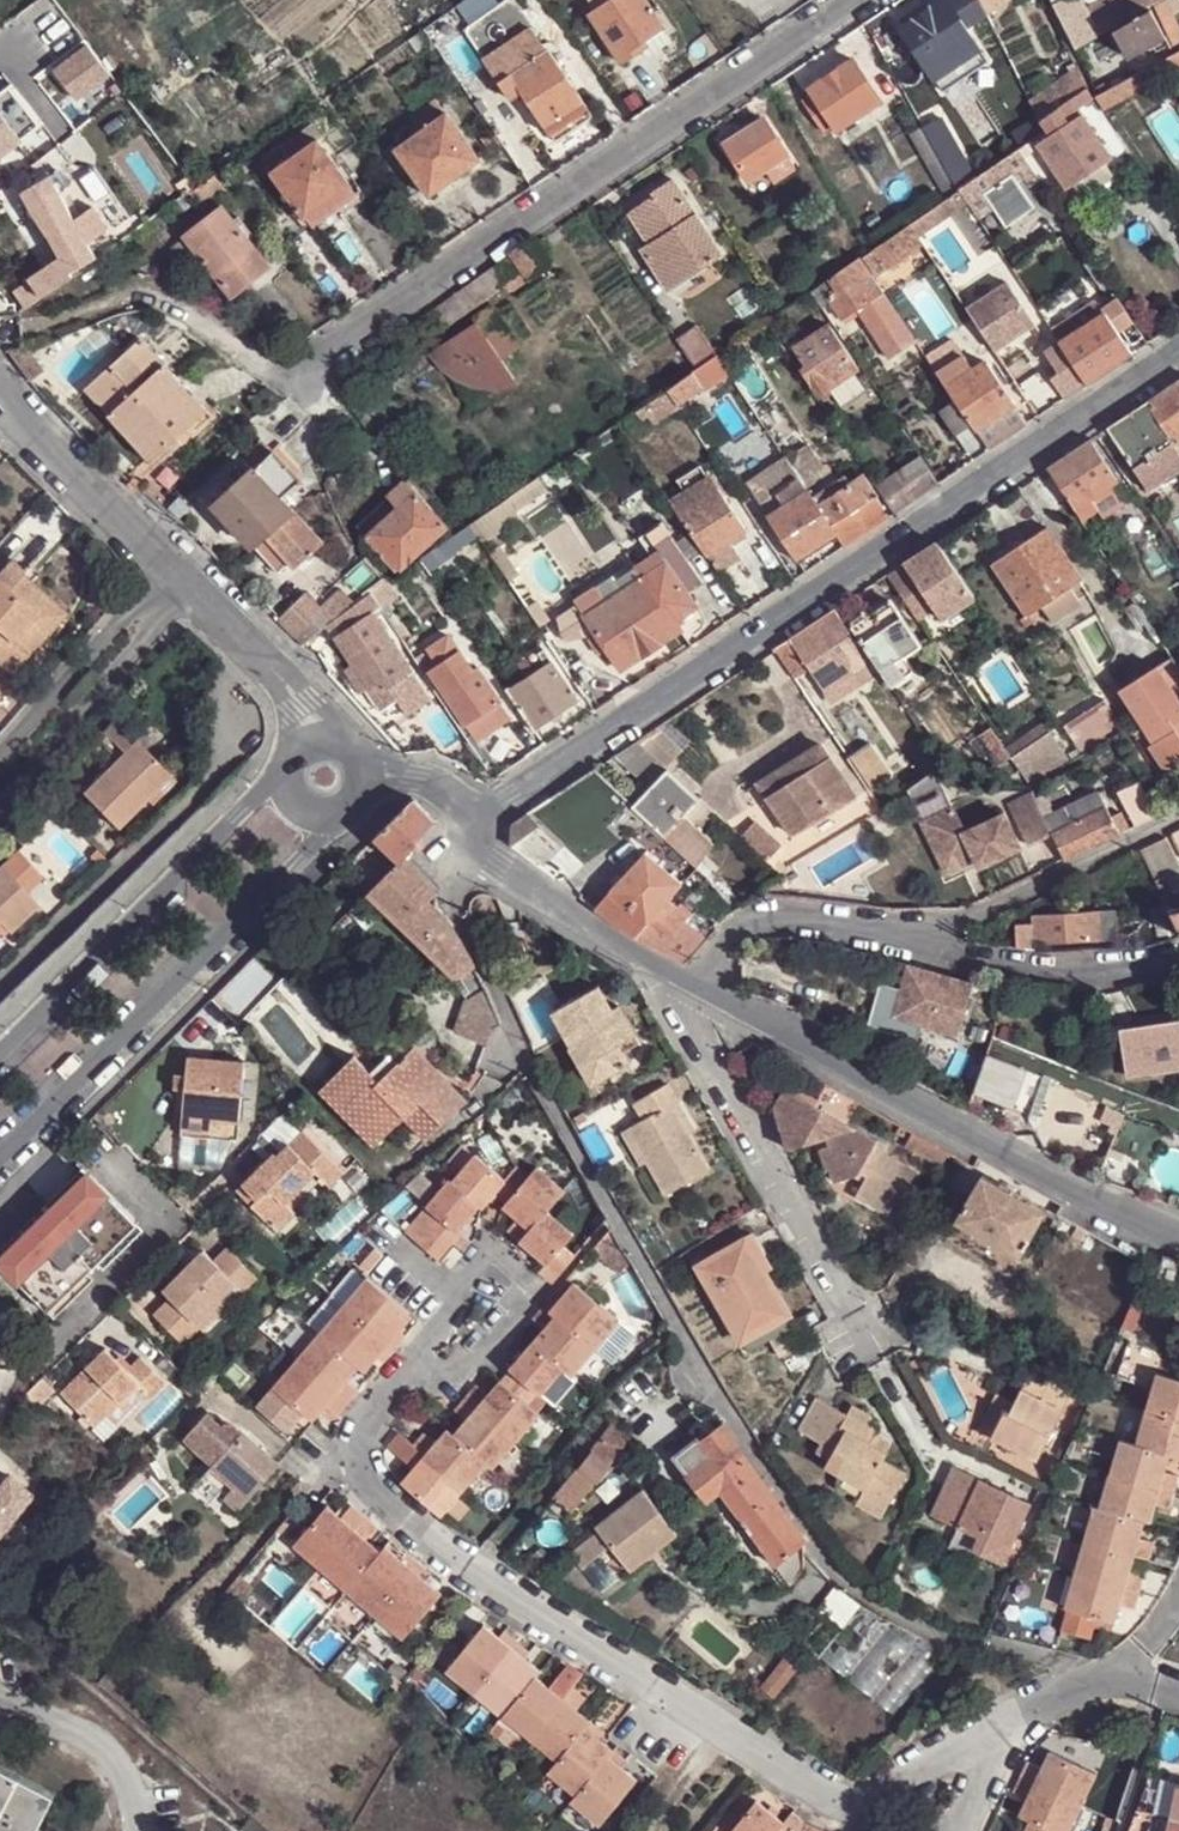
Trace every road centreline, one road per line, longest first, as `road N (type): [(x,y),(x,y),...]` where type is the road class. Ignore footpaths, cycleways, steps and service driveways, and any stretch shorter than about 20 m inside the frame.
road 1 (residential): [(471,818),(1178,350)]
road 2 (residential): [(301,380),(850,0)]
road 3 (residential): [(1178,1232),(700,989)]
road 4 (residential): [(0,1157),(299,862),(330,817)]
road 5 (residential): [(658,967),(865,1336)]
road 6 (residential): [(286,781),(240,811),(0,1051)]
road 7 (residential): [(894,940),(983,910),(1178,816)]
road 8 (residential): [(894,940),(1029,968),(1123,968),(1178,956)]
road 9 (unclassified): [(174,566),(37,720),(11,774)]
road 10 (unclassified): [(11,774),(52,751),(197,589)]
road 11 (residential): [(174,566),(0,389)]
road 12 (residential): [(658,967),(500,862),(479,843),(471,818)]
road 13 (residential): [(700,989),(740,928),(791,918),(894,940)]
road 14 (residential): [(317,741),(300,701),(197,589)]
road 15 (residential): [(471,818),(432,784),(363,775)]

